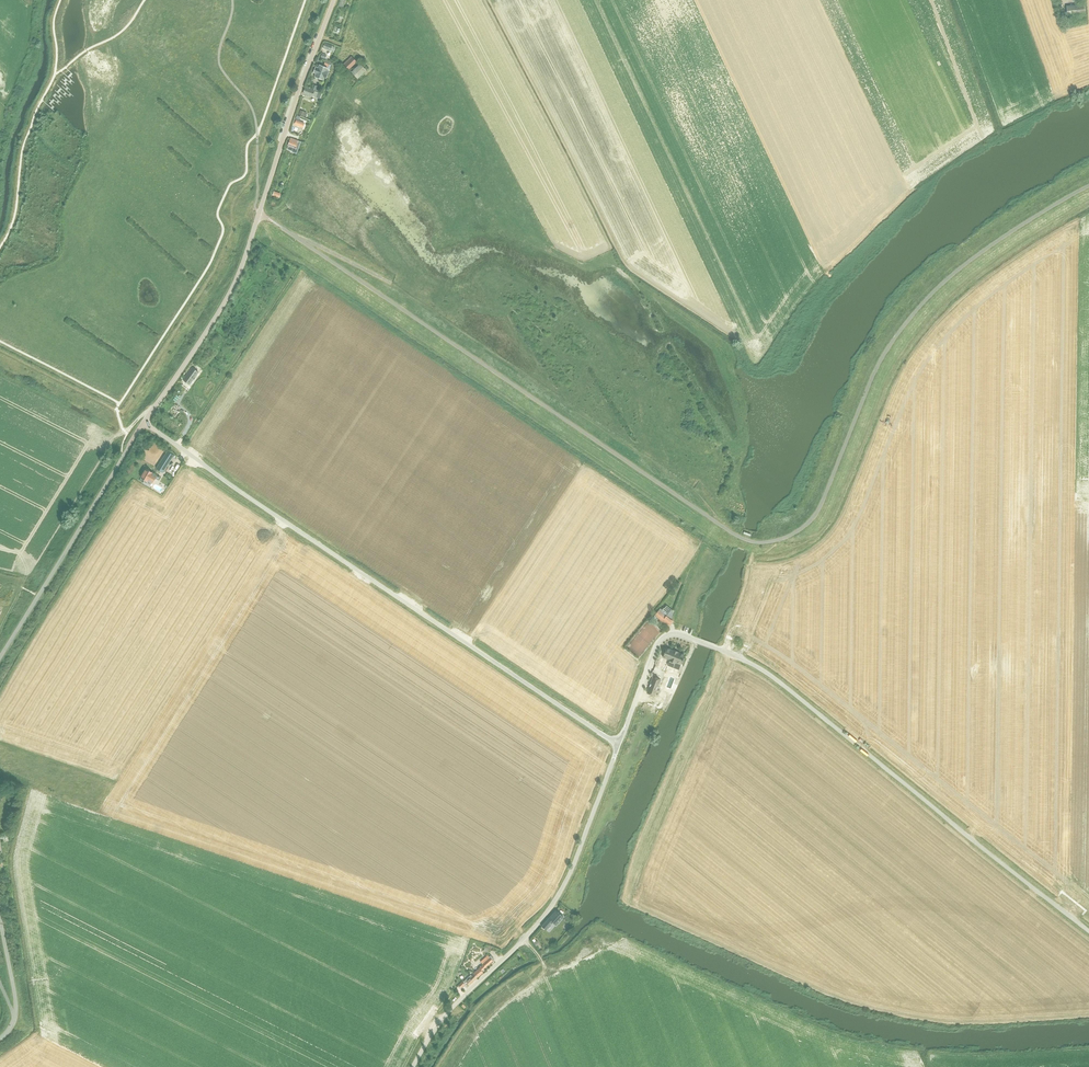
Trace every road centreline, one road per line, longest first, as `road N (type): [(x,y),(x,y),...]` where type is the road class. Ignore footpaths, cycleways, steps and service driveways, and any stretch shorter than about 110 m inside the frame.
road 1 (unclassified): [(619,743),(143,423)]
road 2 (unclassified): [(1088,932),(766,673),(699,641)]
road 3 (unclassified): [(143,423),(231,291),(334,0)]
road 4 (unclassified): [(412,1066),(443,1017),(556,898),(619,743)]
road 5 (unclassified): [(0,657),(143,423)]
road 6 (unclassified): [(619,743),(660,640),(672,634),(699,641)]
road 7 (unclassified): [(0,1038),(17,1011),(0,919)]

